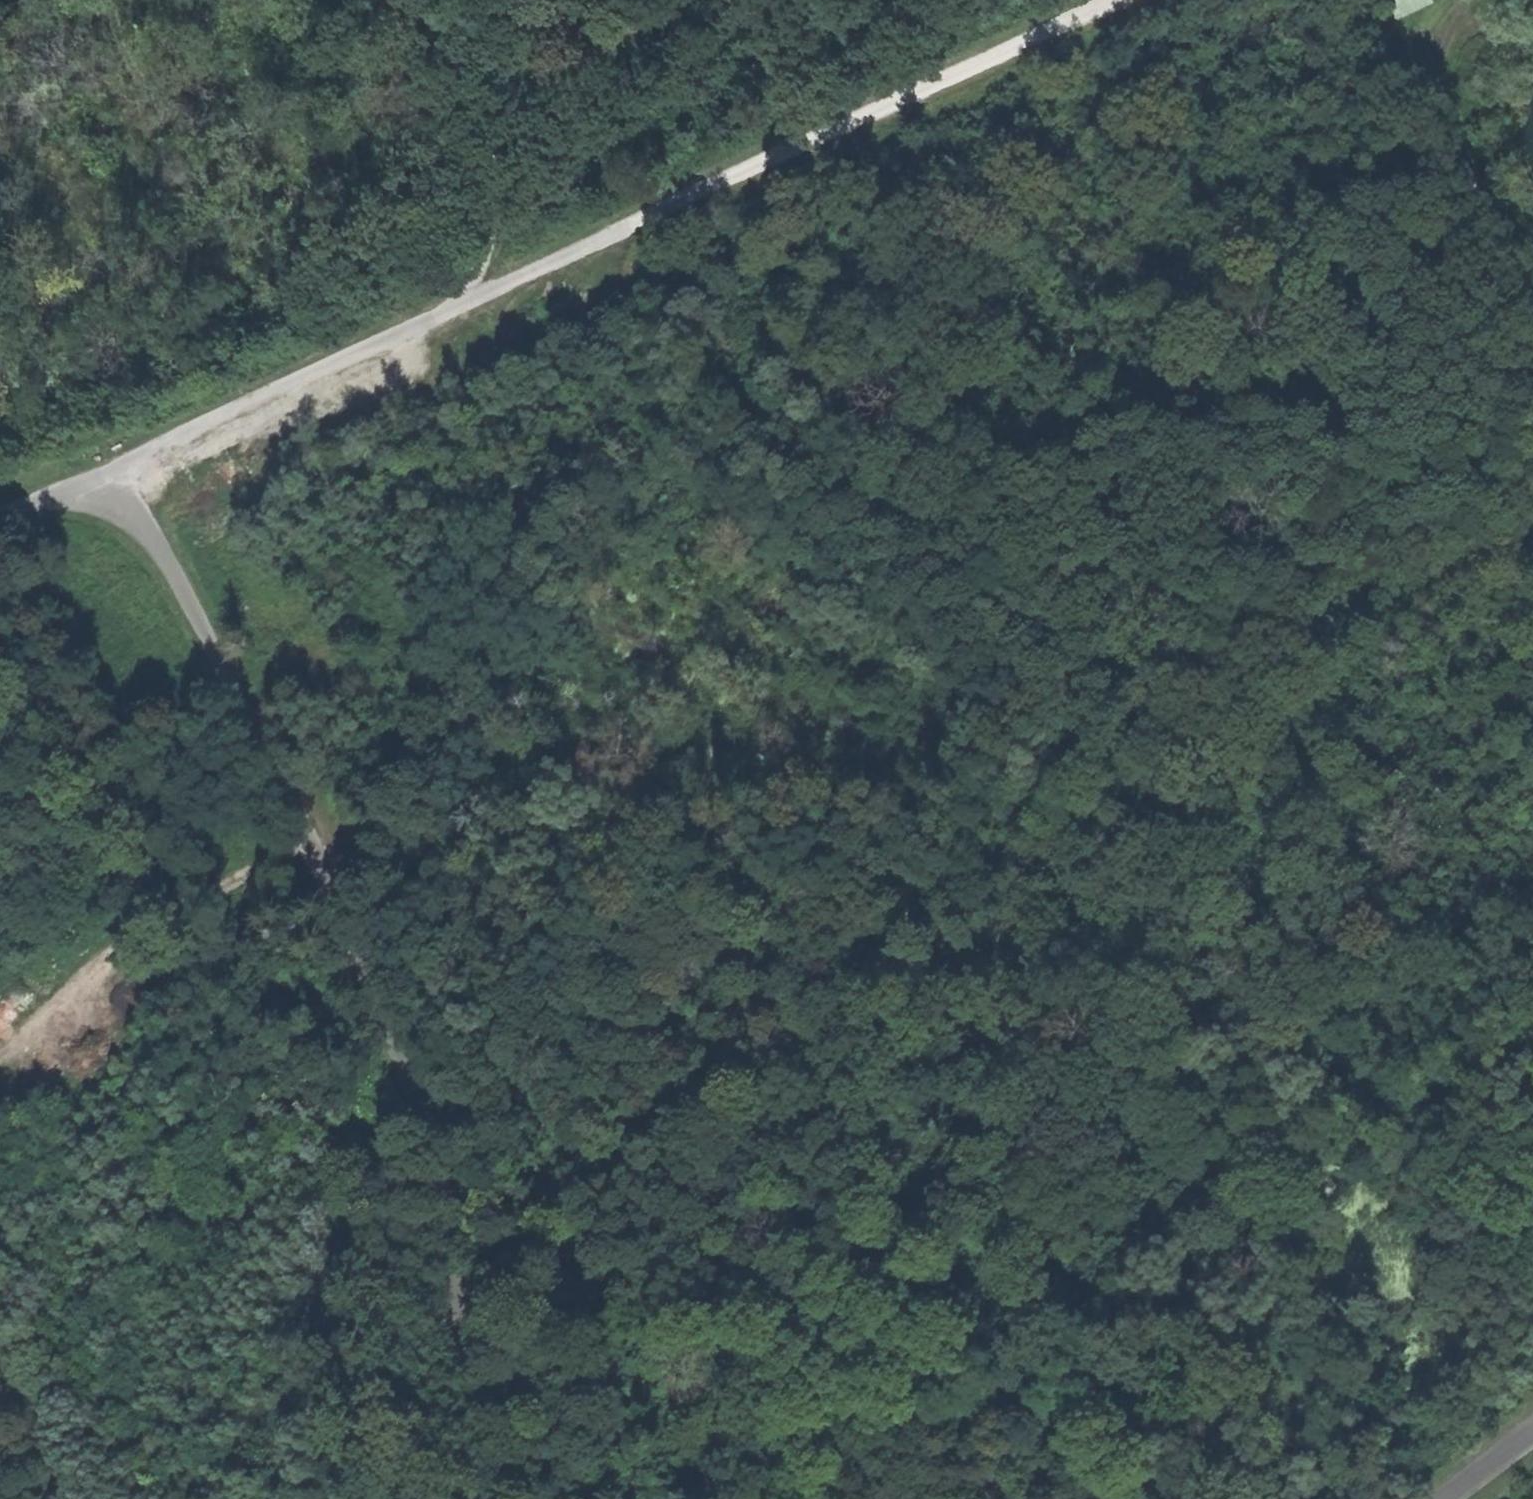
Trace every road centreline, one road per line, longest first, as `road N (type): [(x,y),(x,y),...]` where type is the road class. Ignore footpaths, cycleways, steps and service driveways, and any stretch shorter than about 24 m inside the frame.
road 1 (track): [(100,476),(1128,0)]
road 2 (track): [(100,476),(147,531),(277,769),(395,1043),(460,1278),(467,1498)]
road 3 (track): [(623,0),(587,97),(454,310)]

